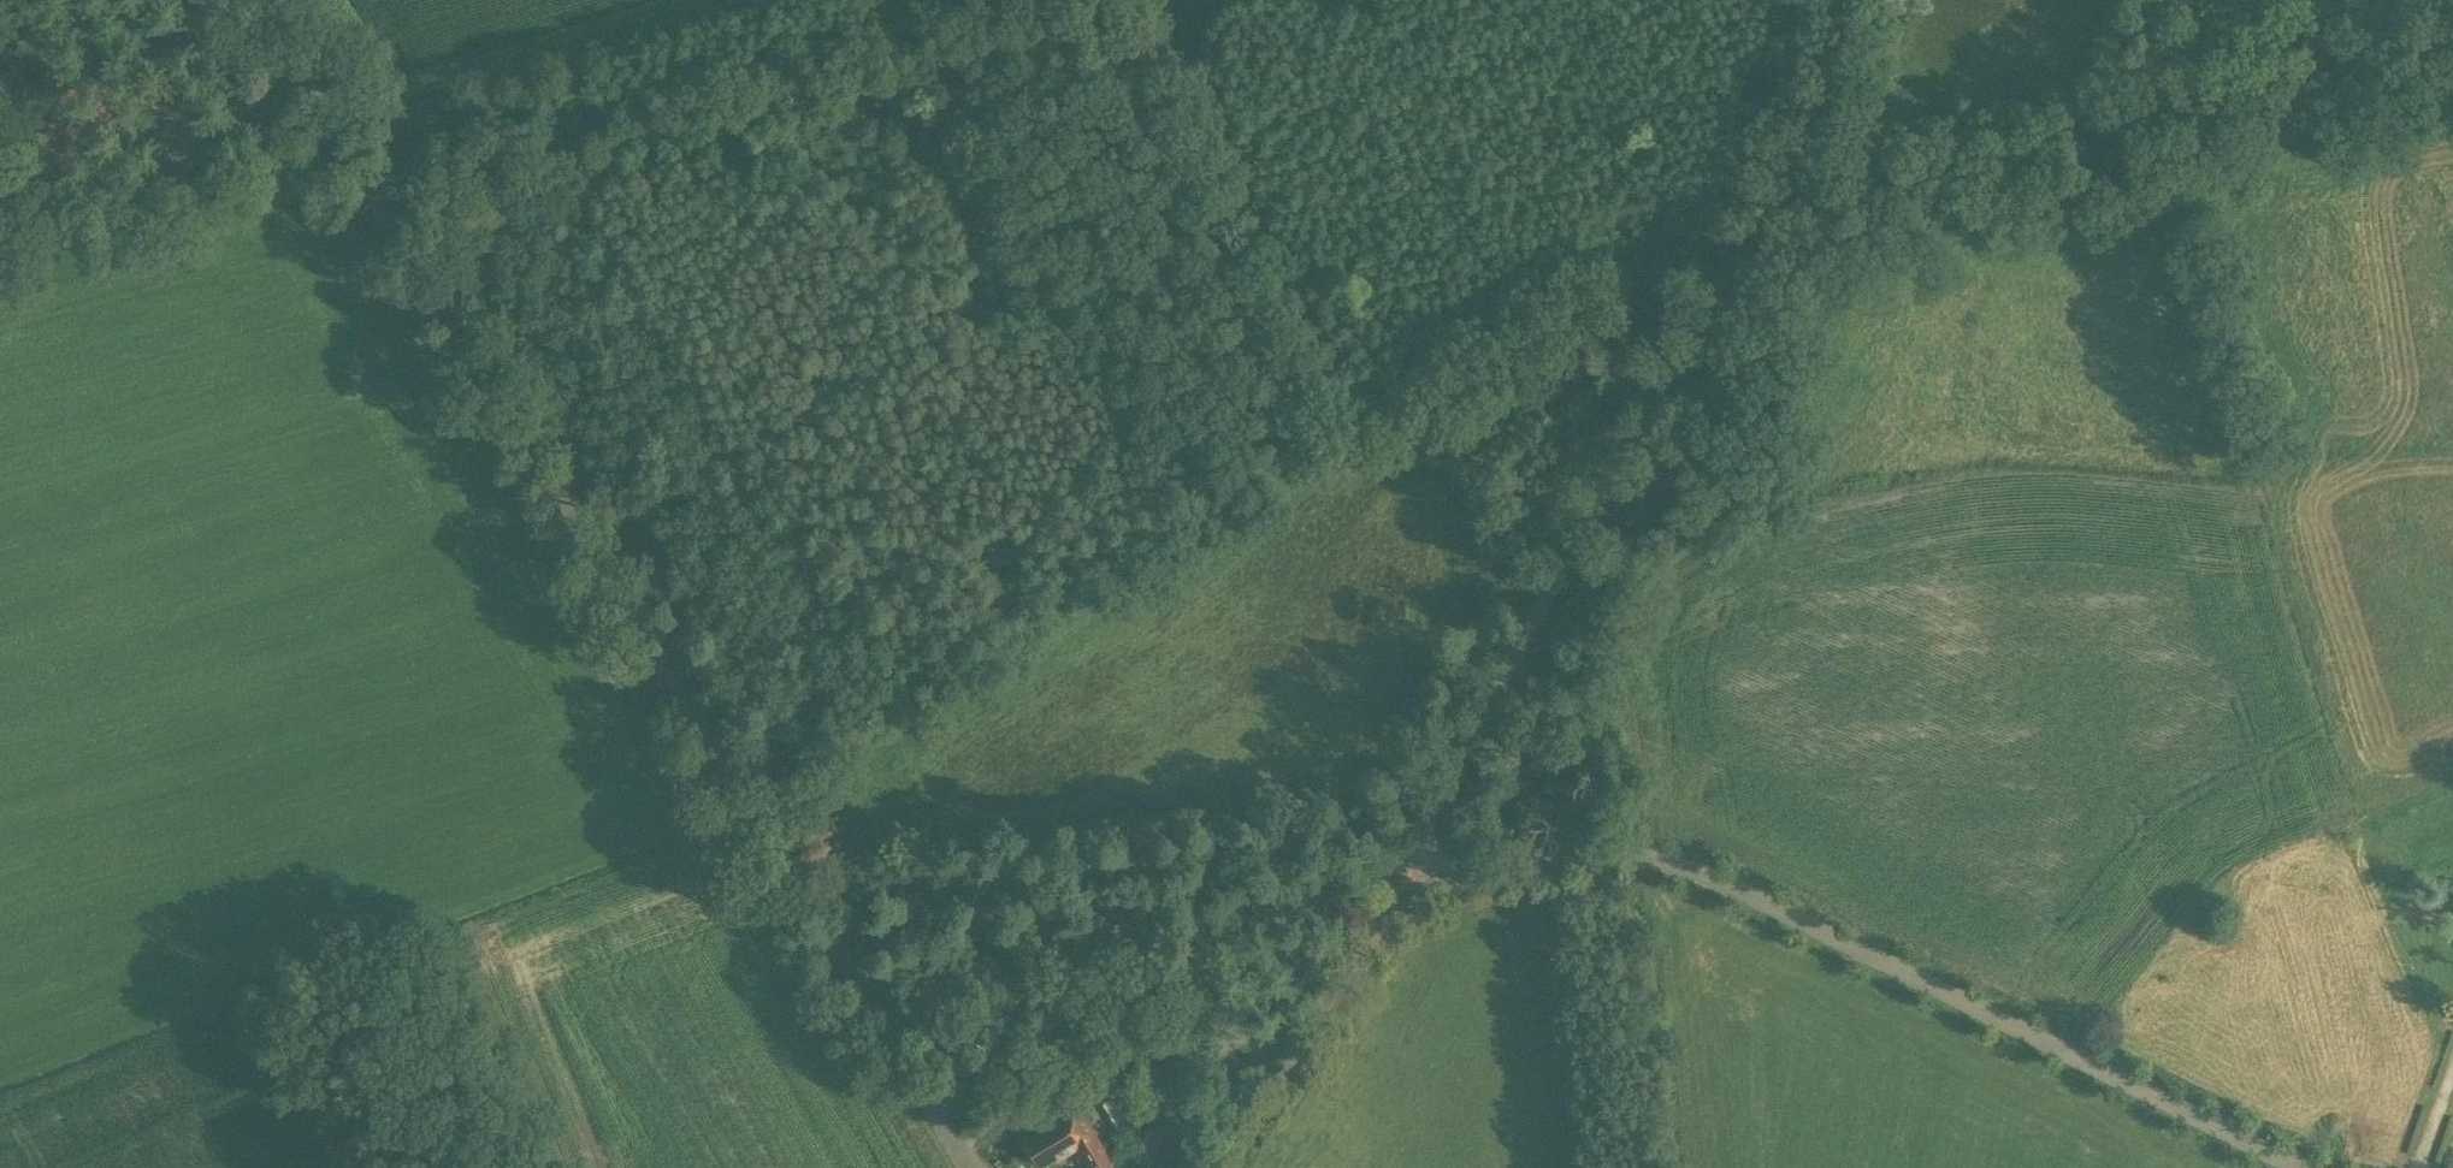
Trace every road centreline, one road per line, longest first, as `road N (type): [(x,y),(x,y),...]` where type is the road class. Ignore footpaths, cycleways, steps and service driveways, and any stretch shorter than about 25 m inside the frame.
road 1 (tertiary): [(971,1167),(269,0)]
road 2 (tertiary): [(1355,945),(1775,197),(1817,111),(1836,0)]
road 3 (unclassified): [(2304,1167),(1680,865),(1579,853),(1493,863),(1432,889),(1355,945)]
road 4 (track): [(1775,197),(1845,189),(2452,35)]
road 5 (track): [(800,882),(1401,860)]
road 6 (tertiary): [(1214,1167),(1355,945)]

